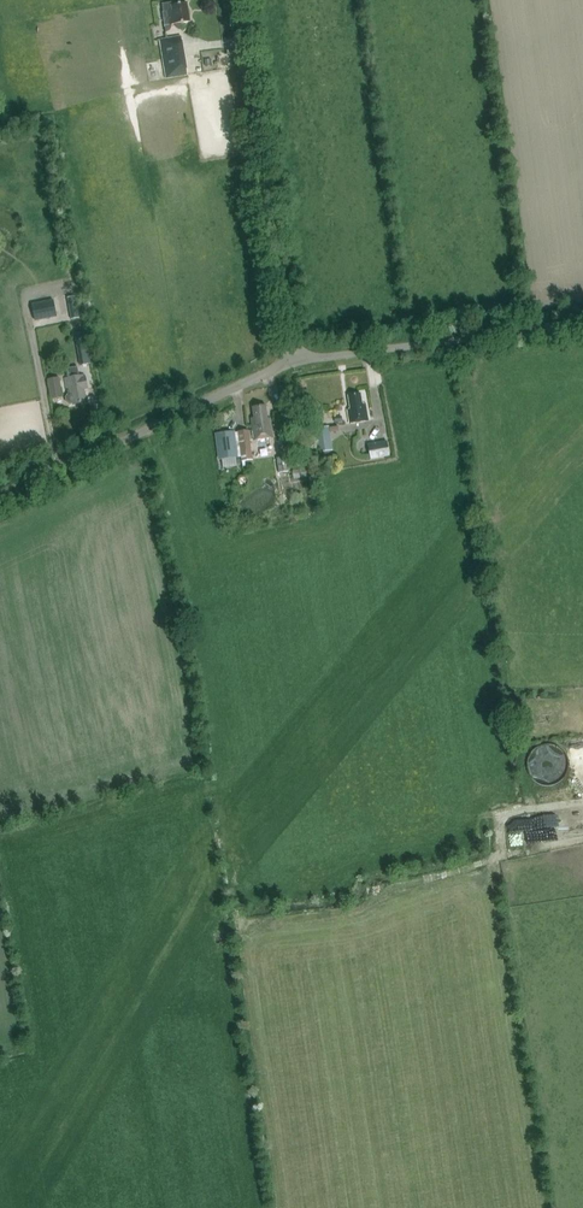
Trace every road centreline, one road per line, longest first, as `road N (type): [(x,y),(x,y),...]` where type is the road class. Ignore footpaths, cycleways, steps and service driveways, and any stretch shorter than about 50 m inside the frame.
road 1 (unclassified): [(294,362),(236,0)]
road 2 (unclassified): [(0,499),(294,362)]
road 3 (unclassified): [(582,322),(294,362)]

